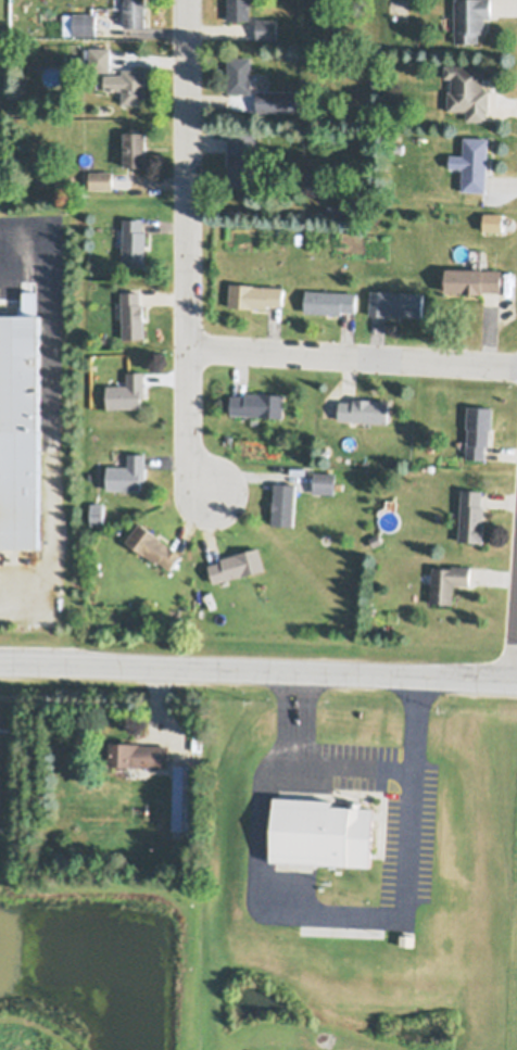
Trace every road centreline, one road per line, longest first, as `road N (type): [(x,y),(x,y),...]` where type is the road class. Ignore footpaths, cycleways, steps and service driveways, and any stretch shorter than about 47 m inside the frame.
road 1 (residential): [(188,0),(189,431),(192,463),(210,497)]
road 2 (tertiary): [(516,681),(22,663)]
road 3 (residential): [(188,350),(516,366)]

